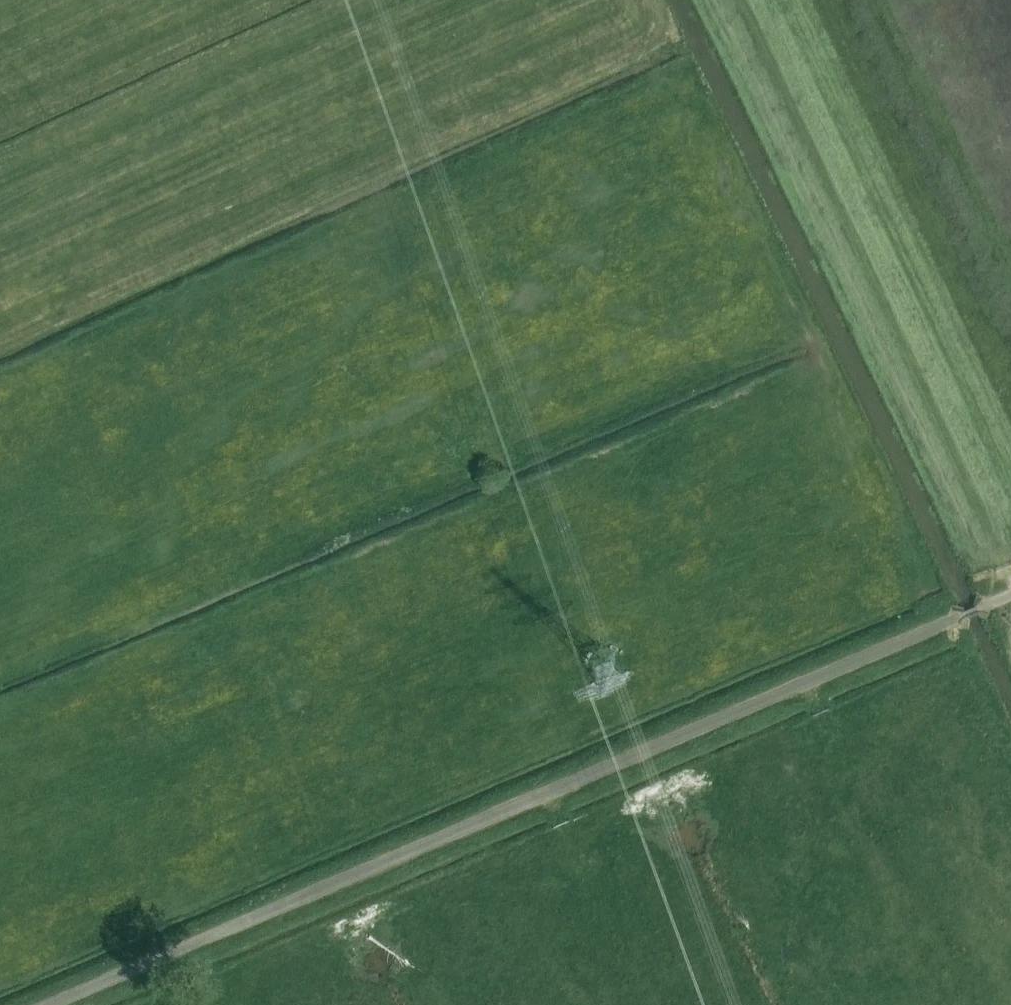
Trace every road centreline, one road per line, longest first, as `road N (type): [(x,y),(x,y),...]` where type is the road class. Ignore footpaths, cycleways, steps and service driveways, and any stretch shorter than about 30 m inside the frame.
road 1 (unclassified): [(49,1004),(962,616)]
road 2 (track): [(739,0),(1010,565)]

